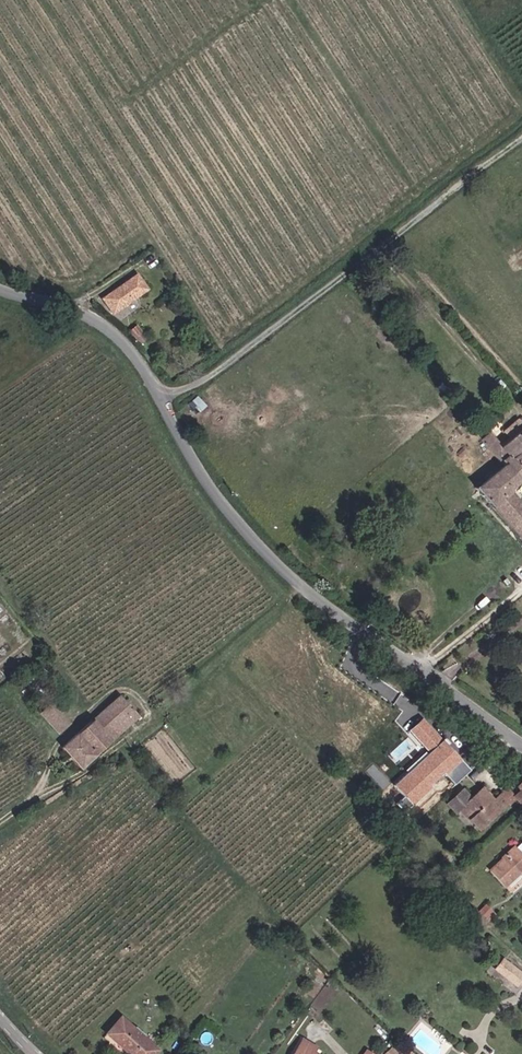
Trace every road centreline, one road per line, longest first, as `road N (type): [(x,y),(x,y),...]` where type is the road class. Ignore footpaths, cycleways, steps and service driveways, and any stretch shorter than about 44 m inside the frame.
road 1 (unclassified): [(0,290),(97,322),(120,341),(225,510),(267,556),(521,745)]
road 2 (track): [(160,396),(203,381),(521,135)]

